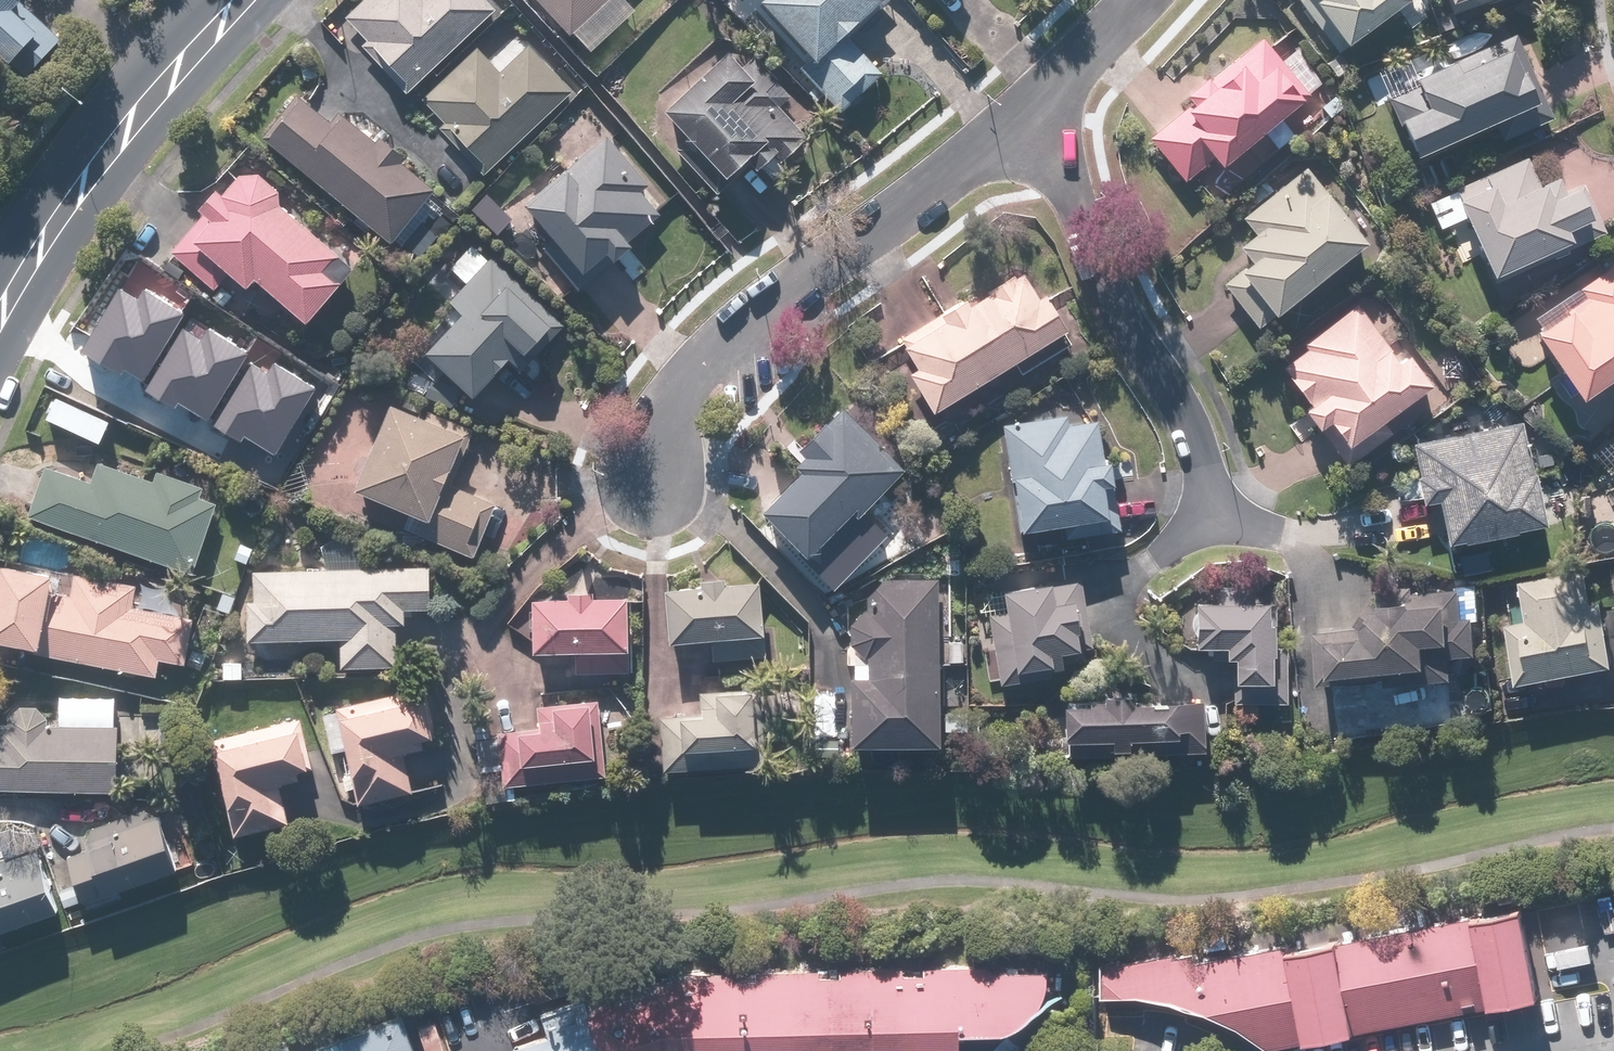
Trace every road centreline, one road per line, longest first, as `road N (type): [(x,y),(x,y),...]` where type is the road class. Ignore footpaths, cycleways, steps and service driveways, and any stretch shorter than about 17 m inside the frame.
road 1 (residential): [(1029,105),(779,301),(703,377),(643,489)]
road 2 (residential): [(1029,105),(1182,417),(1217,512)]
road 3 (primary): [(242,0),(121,125),(0,316)]
road 4 (residential): [(1139,0),(1029,105)]

